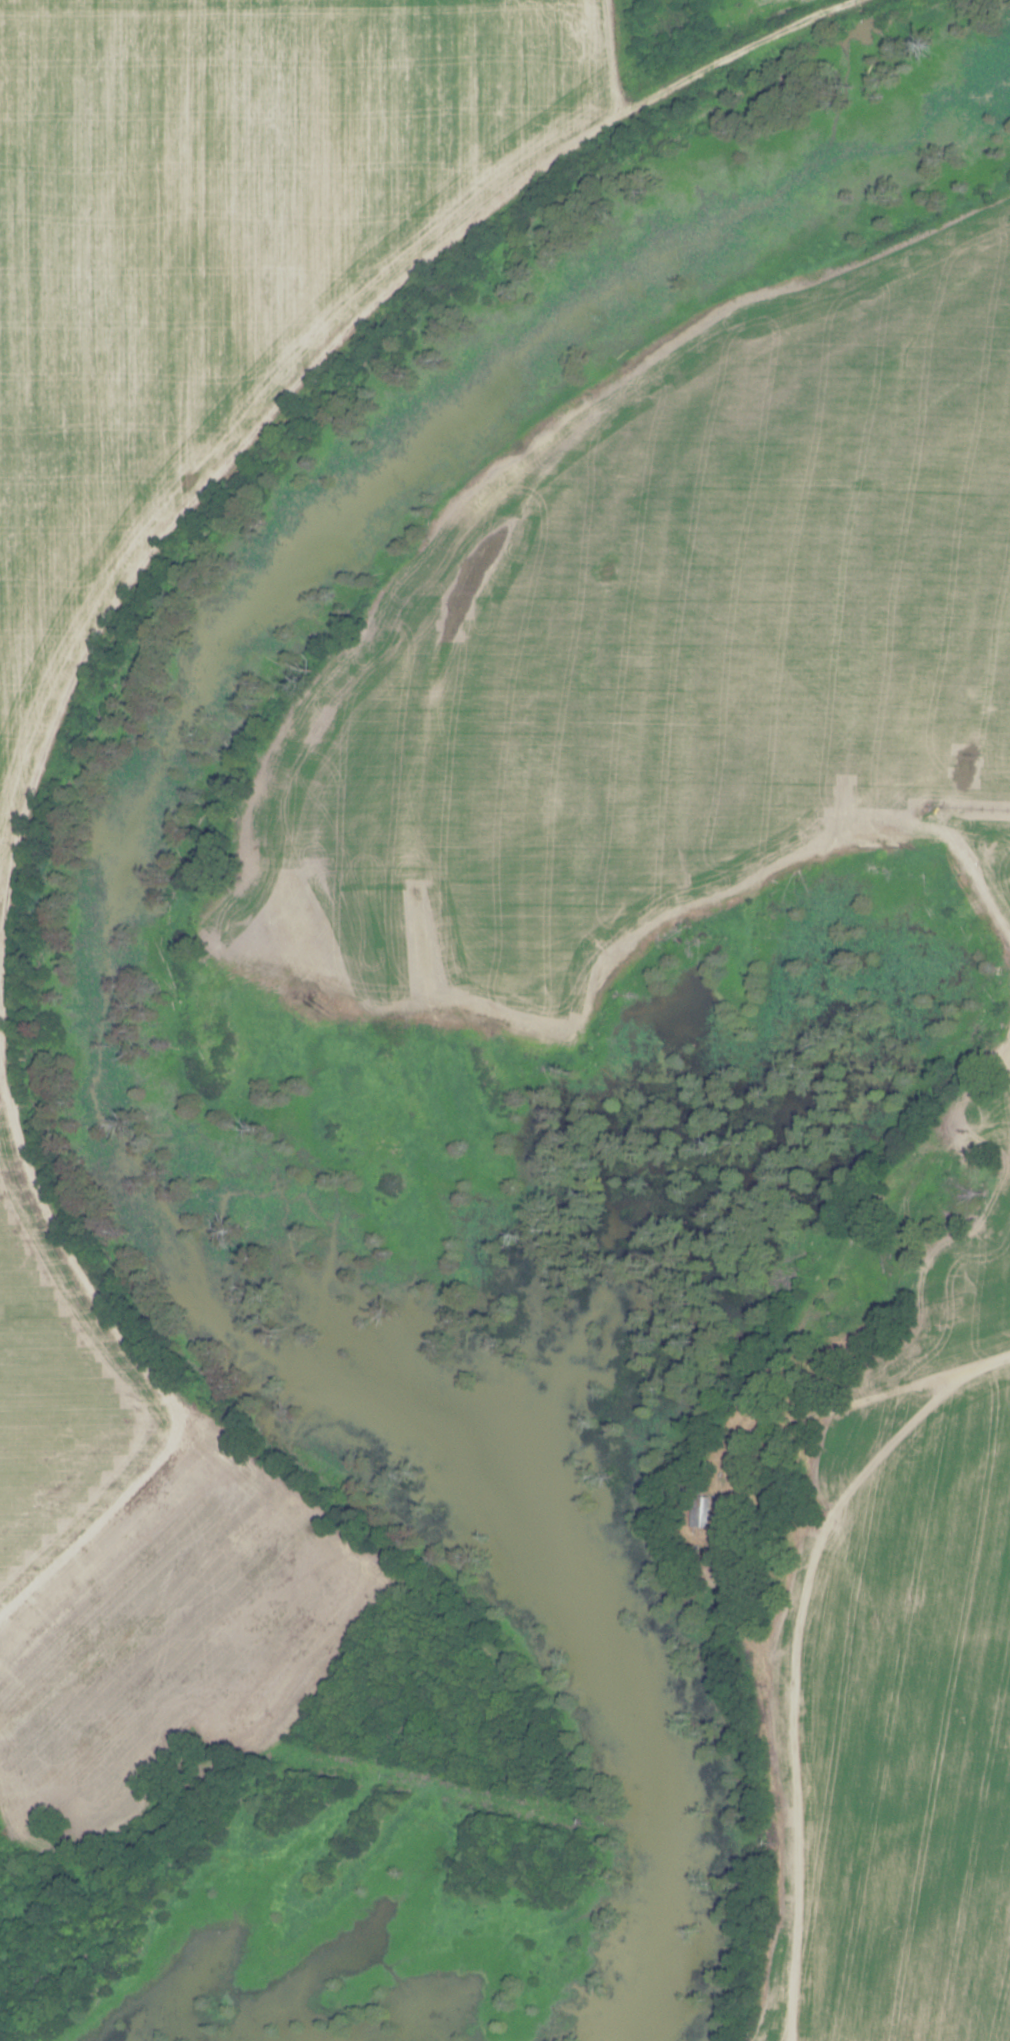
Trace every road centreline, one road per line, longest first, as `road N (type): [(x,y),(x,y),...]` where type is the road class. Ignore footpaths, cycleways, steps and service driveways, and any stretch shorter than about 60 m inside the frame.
road 1 (track): [(784,2040),(793,1660),(813,1537),(892,1446),(979,1374),(1009,1360)]
road 2 (track): [(0,1613),(187,1428),(182,1400),(103,1301),(60,1217),(11,1079),(0,1079)]

